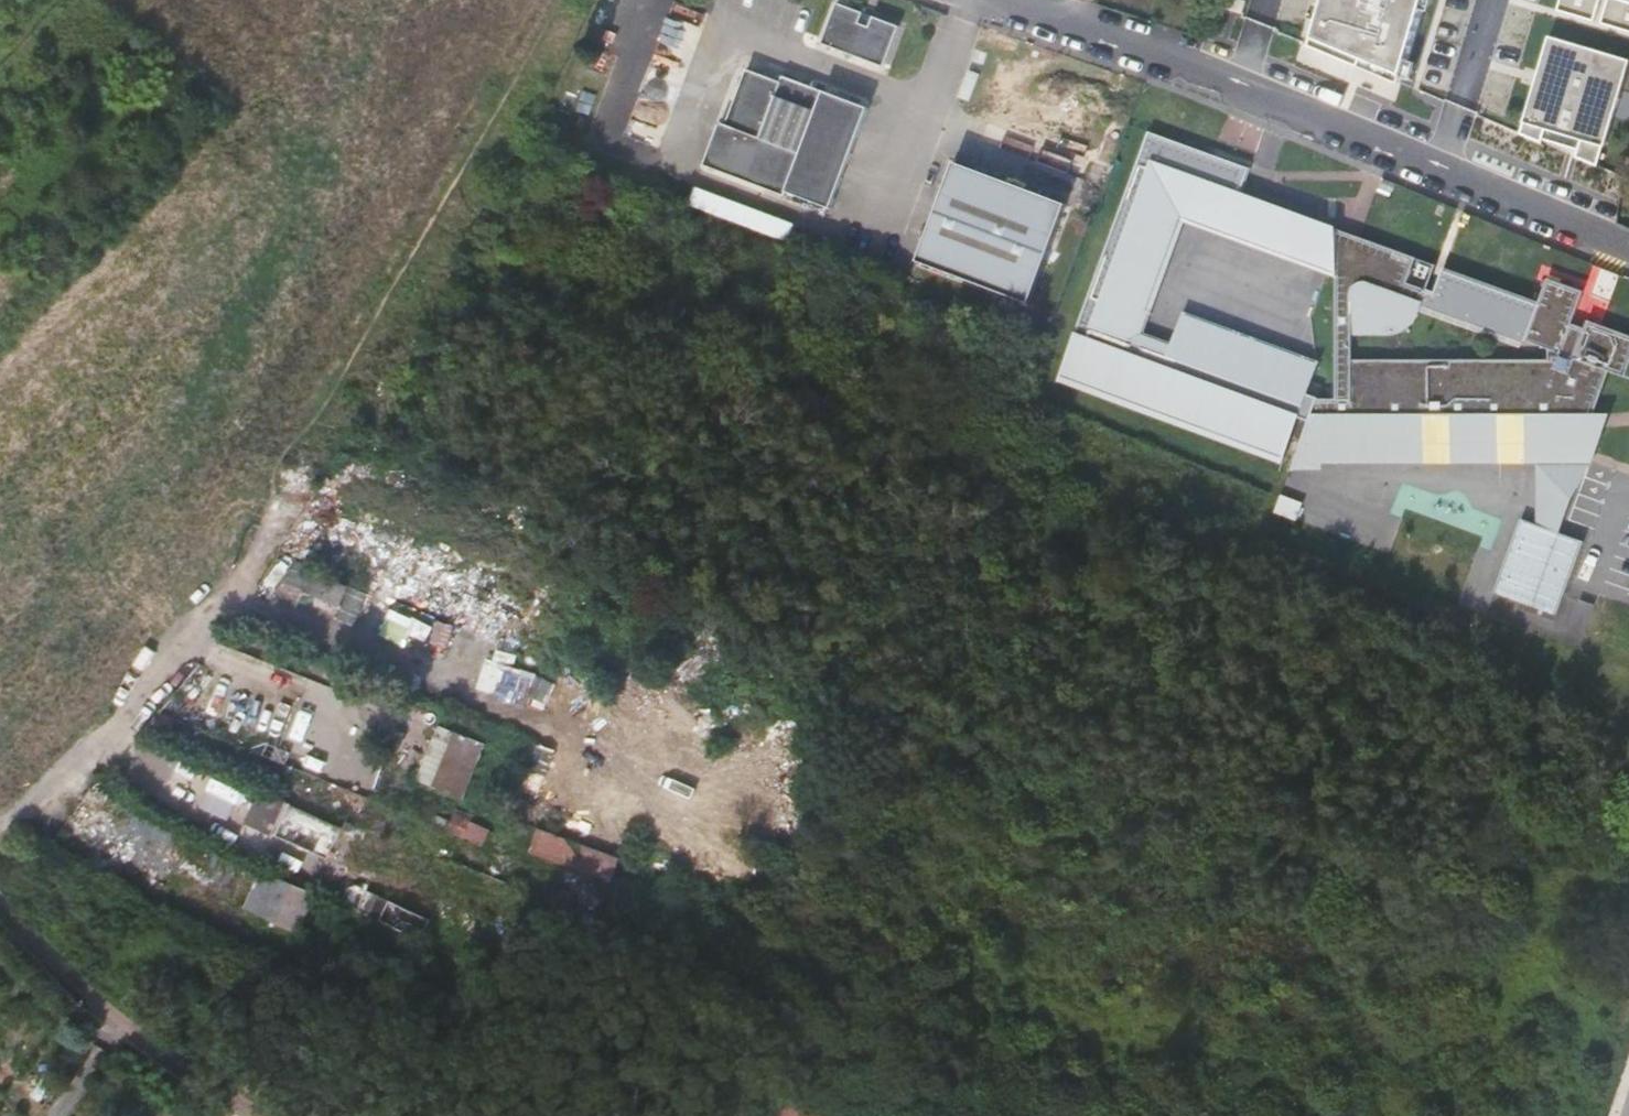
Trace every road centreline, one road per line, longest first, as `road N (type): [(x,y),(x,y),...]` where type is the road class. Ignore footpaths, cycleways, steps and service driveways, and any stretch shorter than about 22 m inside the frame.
road 1 (residential): [(1628,259),(987,0)]
road 2 (track): [(499,0),(389,170),(296,381),(256,541)]
road 3 (residential): [(256,541),(147,694),(0,842)]
road 4 (unclassified): [(268,1115),(190,1072),(83,988),(0,896)]

